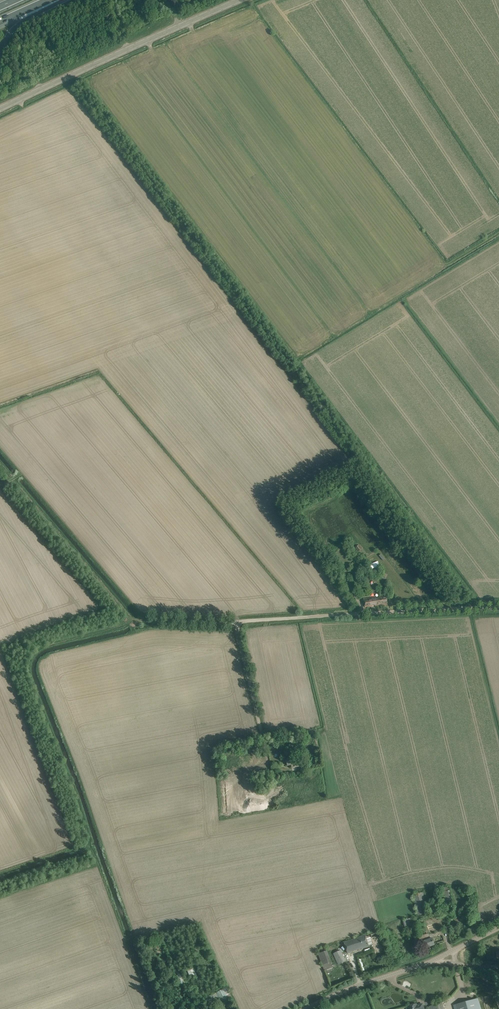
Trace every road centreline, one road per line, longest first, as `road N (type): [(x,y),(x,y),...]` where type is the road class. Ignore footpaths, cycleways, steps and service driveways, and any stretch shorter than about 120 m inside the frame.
road 1 (track): [(237,624),(128,619),(0,473)]
road 2 (tertiary): [(239,0),(0,109)]
road 3 (unclassified): [(498,609),(237,624)]
road 4 (unclassified): [(302,1008),(498,929)]
road 5 (track): [(237,624),(275,789)]

